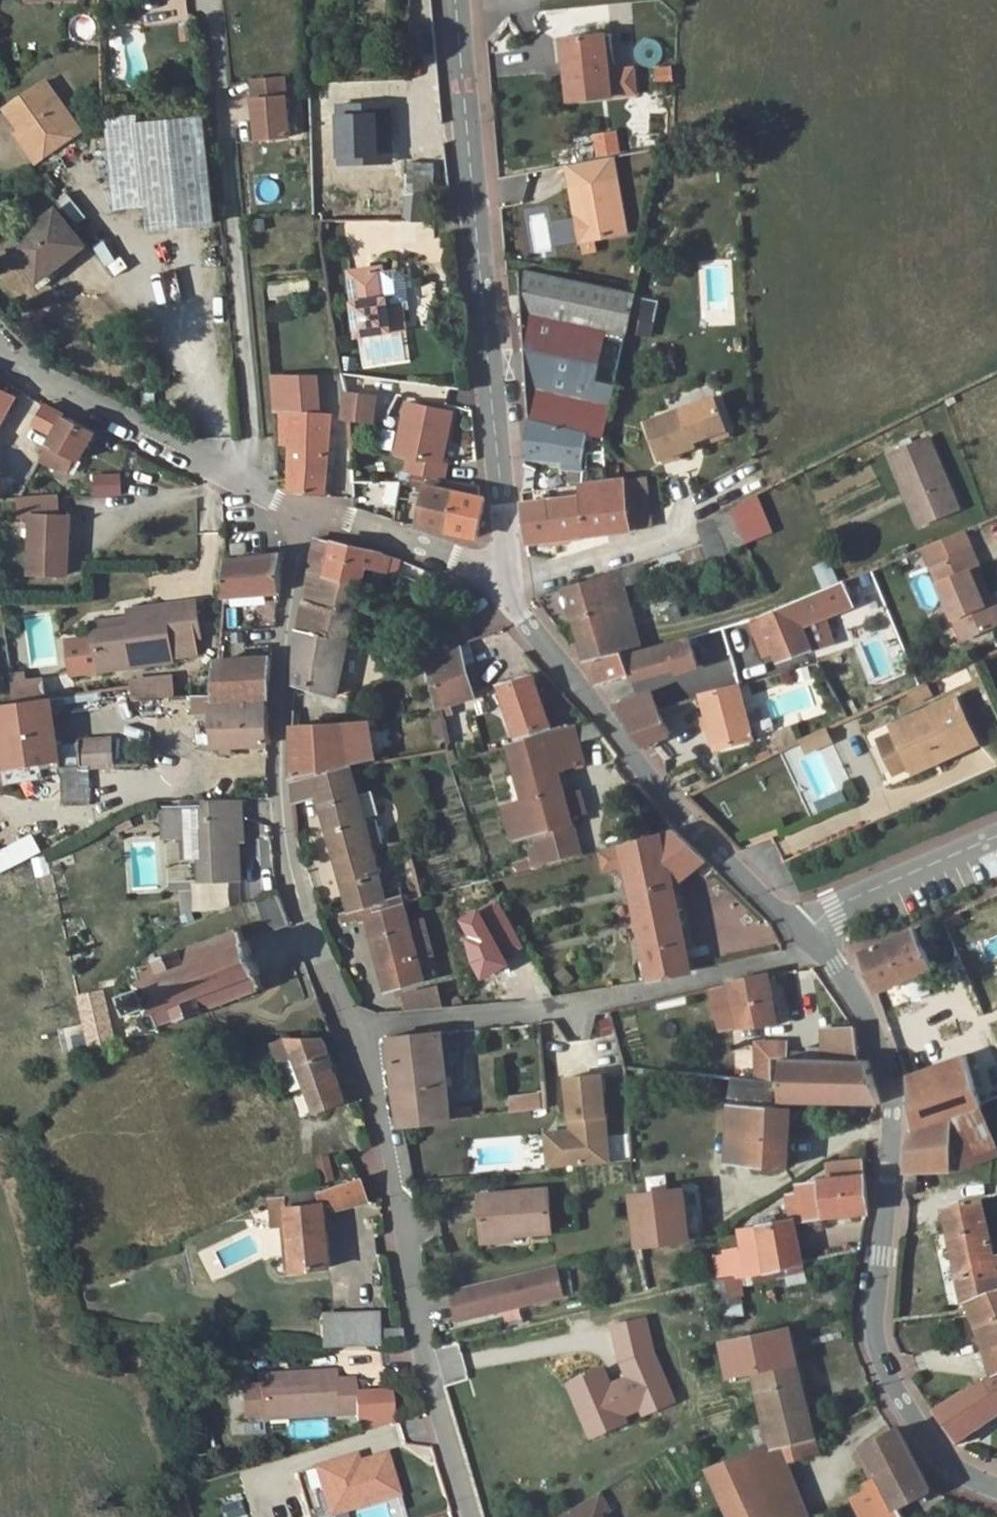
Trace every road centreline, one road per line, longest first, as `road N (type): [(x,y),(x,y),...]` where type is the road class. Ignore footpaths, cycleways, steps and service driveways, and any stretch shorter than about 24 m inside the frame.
road 1 (tertiary): [(984,1483),(938,1453),(878,1356),(872,1313),(892,1114),(879,1057),(812,937)]
road 2 (tertiary): [(502,592),(506,543),(454,0)]
road 3 (unclassified): [(348,1029),(280,846),(270,723),(275,586),(293,508)]
road 4 (unclassified): [(473,1516),(438,1418),(348,1029)]
road 5 (residential): [(213,0),(255,487)]
road 6 (residential): [(812,937),(796,956),(590,998),(348,1029)]
road 7 (tertiary): [(812,937),(656,785),(587,702)]
road 8 (unclassified): [(255,487),(47,382),(0,344)]
road 9 (unclassified): [(502,592),(450,558),(293,508)]
road 10 (residential): [(682,503),(673,534),(526,570),(502,592)]
road 11 (residential): [(996,837),(847,902),(812,937)]
road 12 (tertiary): [(587,702),(502,592)]

